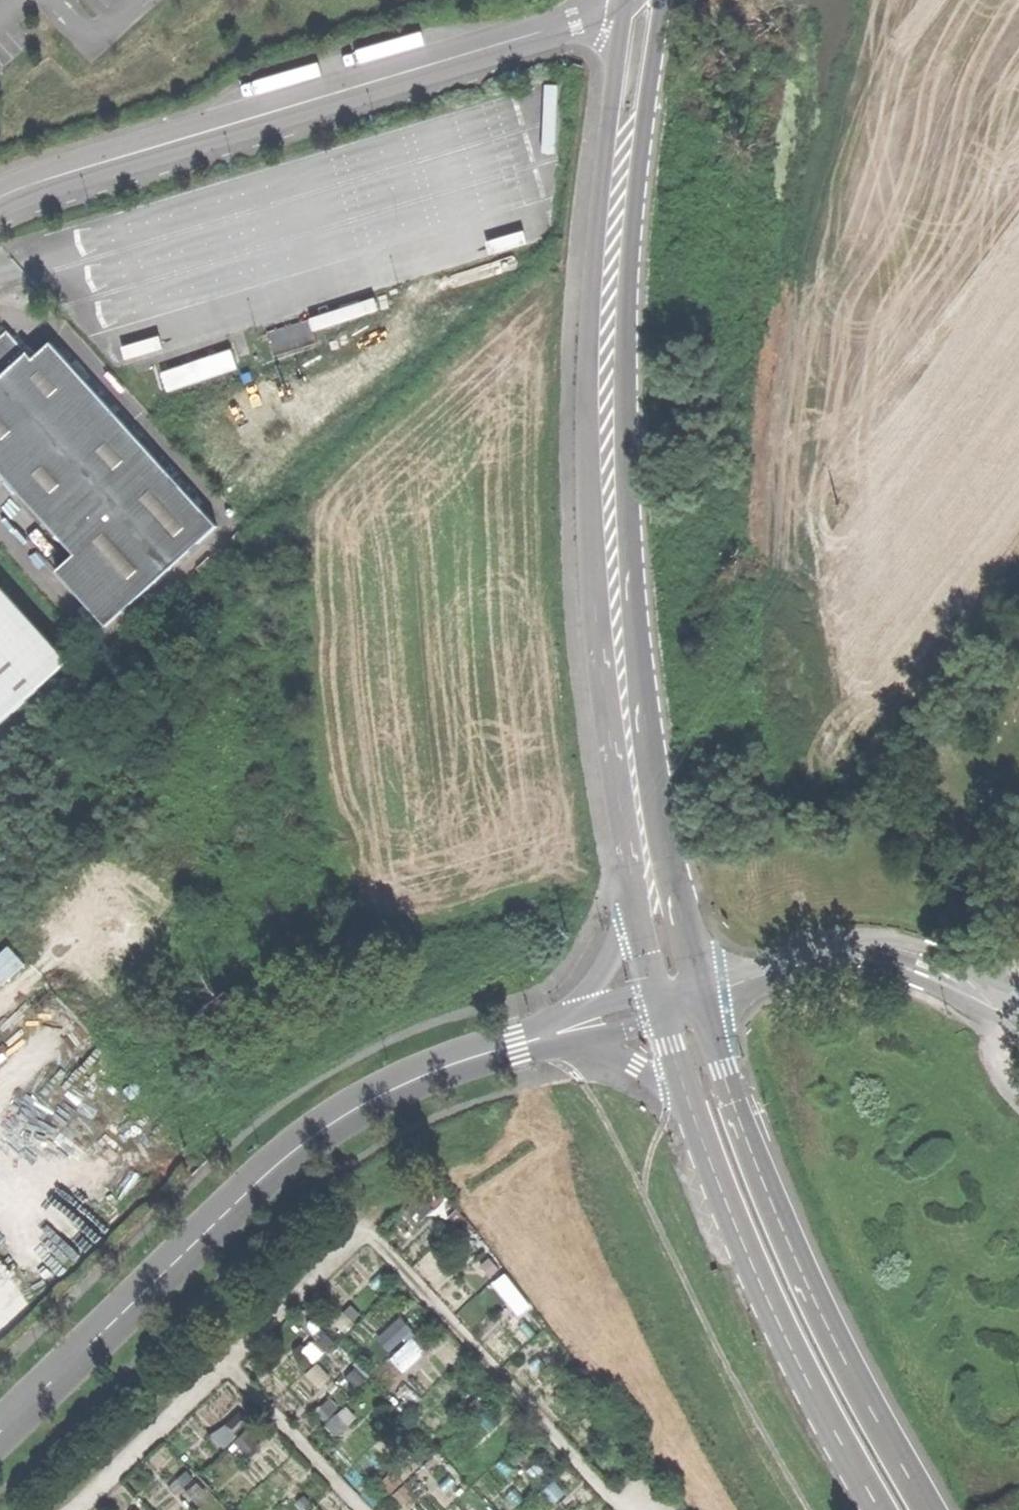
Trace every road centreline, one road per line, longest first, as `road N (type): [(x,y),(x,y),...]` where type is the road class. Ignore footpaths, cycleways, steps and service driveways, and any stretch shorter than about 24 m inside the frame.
road 1 (primary): [(646,0),(612,321),(610,472),(618,610),(653,877)]
road 2 (unclassified): [(0,1435),(265,1173),(339,1118),(422,1074),(571,1025)]
road 3 (unclassified): [(628,0),(0,197)]
road 4 (primary): [(928,1509),(815,1305),(706,1009)]
road 5 (primary): [(693,1105),(752,1264),(878,1509)]
road 6 (unclassified): [(588,1037),(693,1105)]
road 7 (unclassified): [(637,903),(579,1012)]

